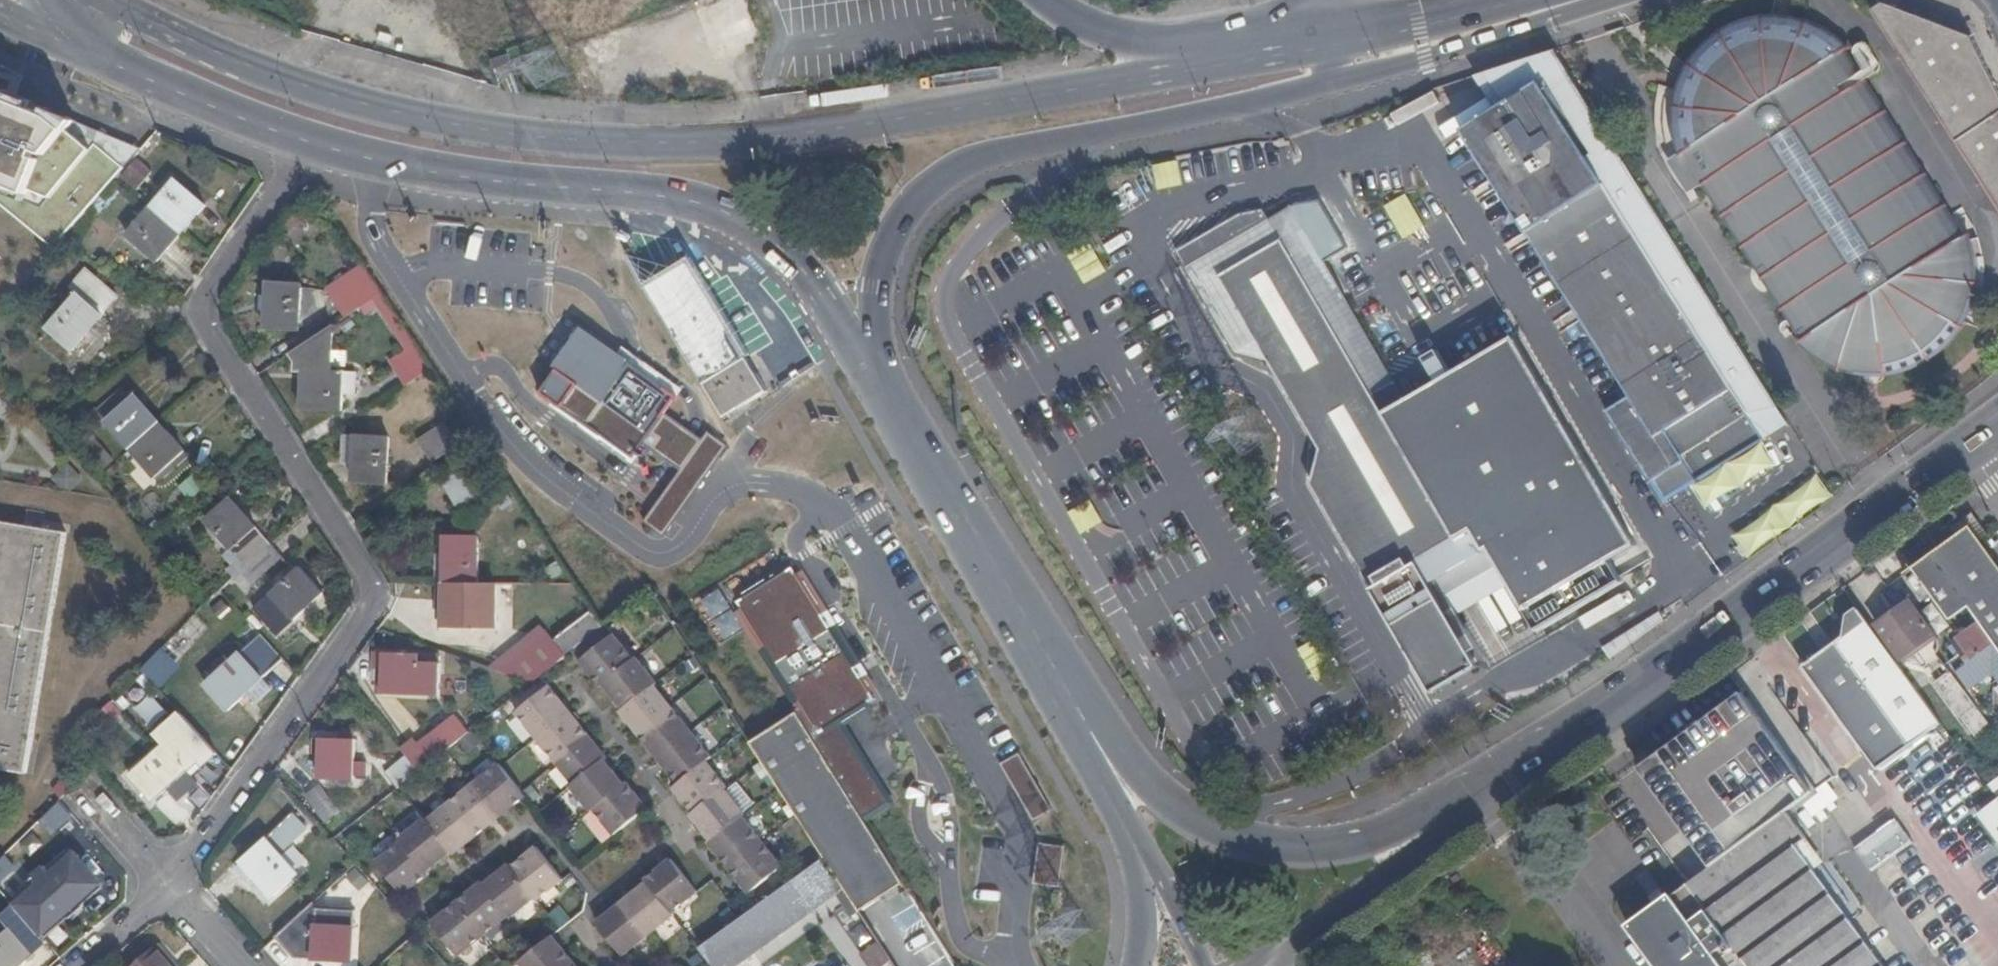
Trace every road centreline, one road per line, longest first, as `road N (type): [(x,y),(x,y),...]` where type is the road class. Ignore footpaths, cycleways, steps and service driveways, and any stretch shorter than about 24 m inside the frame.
road 1 (secondary): [(1341,42),(773,137),(603,142),(471,129),(320,91),(101,0)]
road 2 (residential): [(169,884),(375,596),(205,320),(213,286),(307,143)]
road 3 (secondary): [(307,143),(375,165),(695,203),(778,248),(888,389)]
road 4 (secondary): [(1305,90),(960,163),(925,192),(882,251),(875,286),(888,389)]
road 5 (primary): [(1085,719),(1155,791),(1217,830),(1280,847),(1334,847),(1416,818),(1592,713)]
road 6 (primary): [(1592,713),(1959,442)]
road 7 (primary): [(1268,965),(1539,762),(1592,713)]
road 8 (primary): [(888,389),(1085,719)]
road 9 (primary): [(1607,0),(1305,90)]
road 10 (motorway): [(1341,42),(1128,40),(1048,8)]
road 11 (primary): [(1085,719),(1094,755),(1206,965)]
road 12 (primary): [(1085,719),(1082,763),(1137,876),(1137,965)]
road 13 (secondary): [(111,65),(307,143)]
road 14 (primary): [(1508,0),(1341,42)]
road 15 (residential): [(76,785),(169,884)]
road 16 (secondary): [(0,15),(111,65)]
road 17 (residential): [(79,965),(169,884)]

